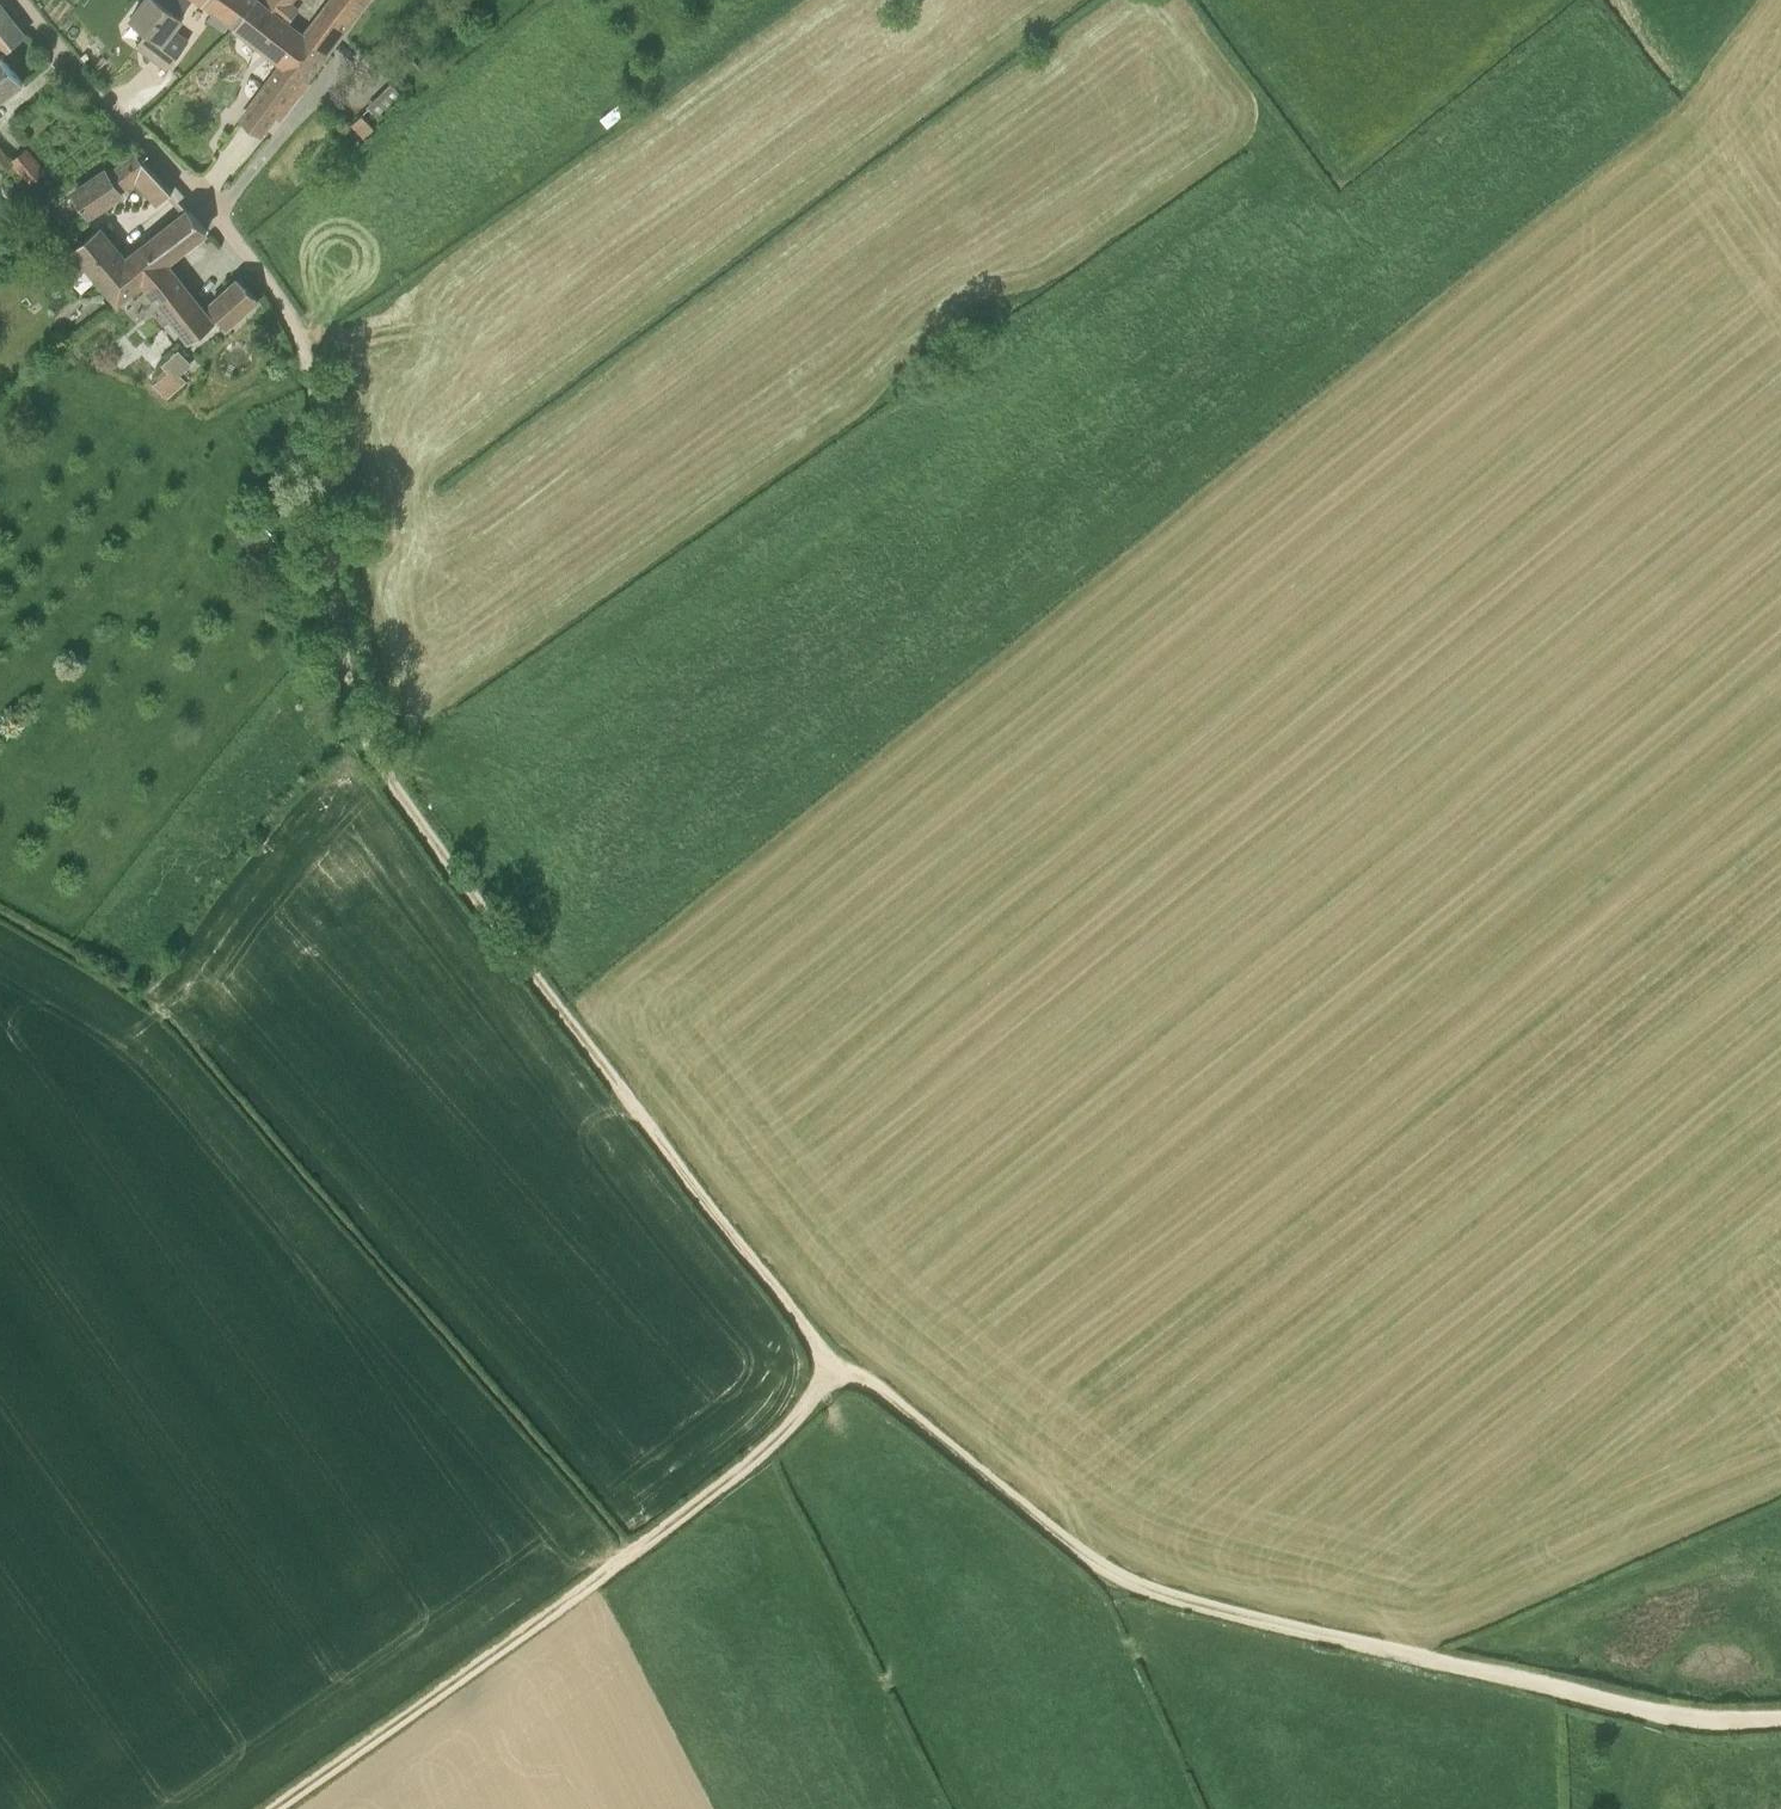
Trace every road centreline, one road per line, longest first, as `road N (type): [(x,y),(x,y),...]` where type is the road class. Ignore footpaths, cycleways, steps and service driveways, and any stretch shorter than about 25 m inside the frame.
road 1 (track): [(829,1364),(376,755),(346,668),(307,362)]
road 2 (track): [(1780,1717),(1668,1715),(1136,1584),(1091,1561),(878,1391),(829,1364)]
road 3 (track): [(829,1364),(796,1418),(709,1493),(271,1808)]
road 4 (residential): [(307,362),(271,288),(204,200),(18,0)]

